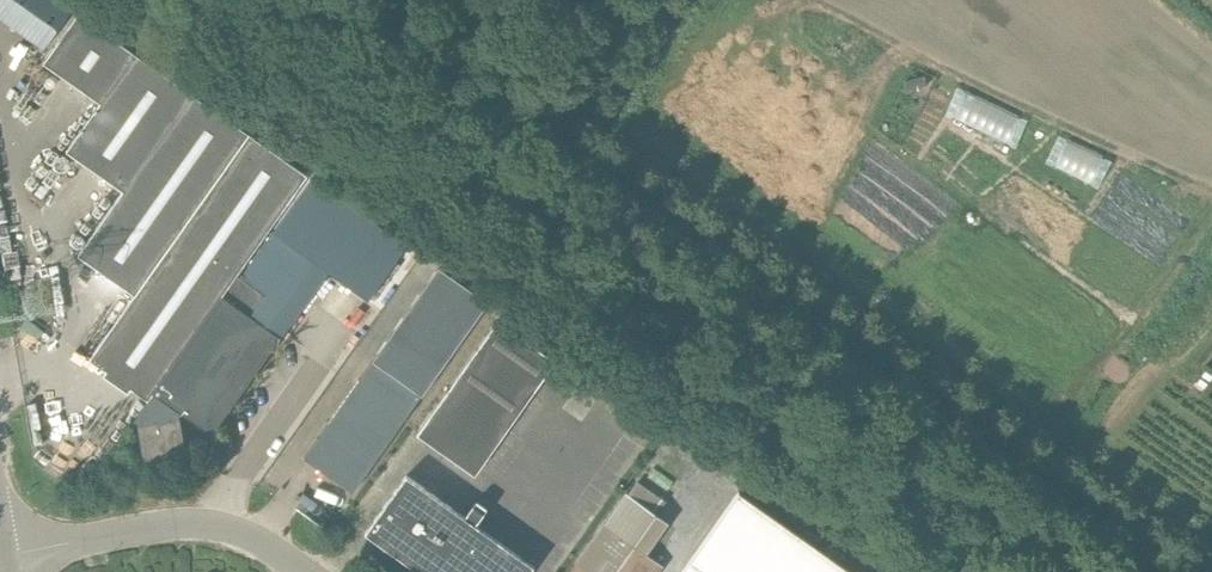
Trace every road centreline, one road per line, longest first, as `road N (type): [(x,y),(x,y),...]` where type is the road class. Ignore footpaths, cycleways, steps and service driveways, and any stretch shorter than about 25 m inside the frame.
road 1 (residential): [(306,571),(230,525),(203,522),(4,556)]

